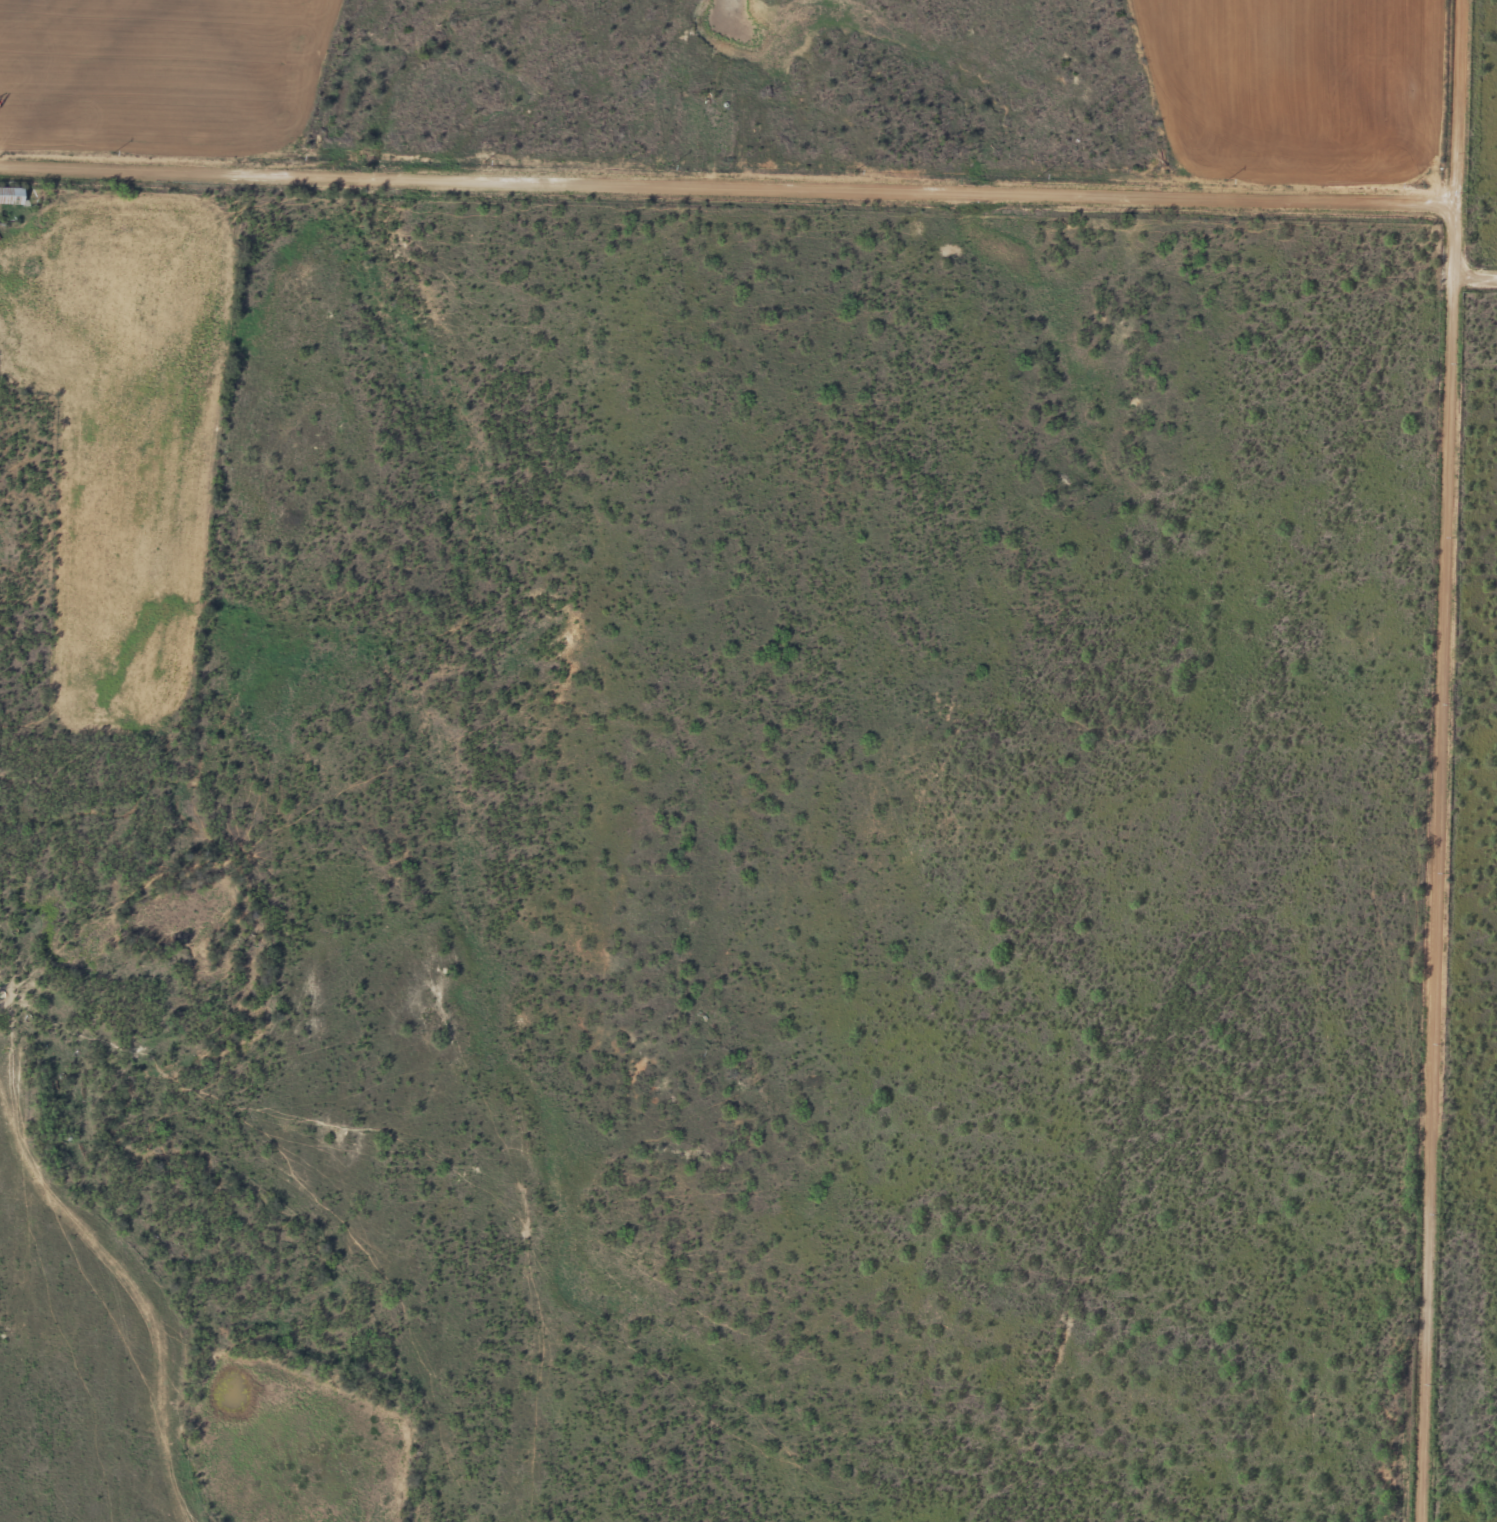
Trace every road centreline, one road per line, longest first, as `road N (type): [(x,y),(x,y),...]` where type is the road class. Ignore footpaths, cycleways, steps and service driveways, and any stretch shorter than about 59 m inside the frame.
road 1 (residential): [(1424,1521),(1463,0)]
road 2 (residential): [(1458,199),(0,162)]

